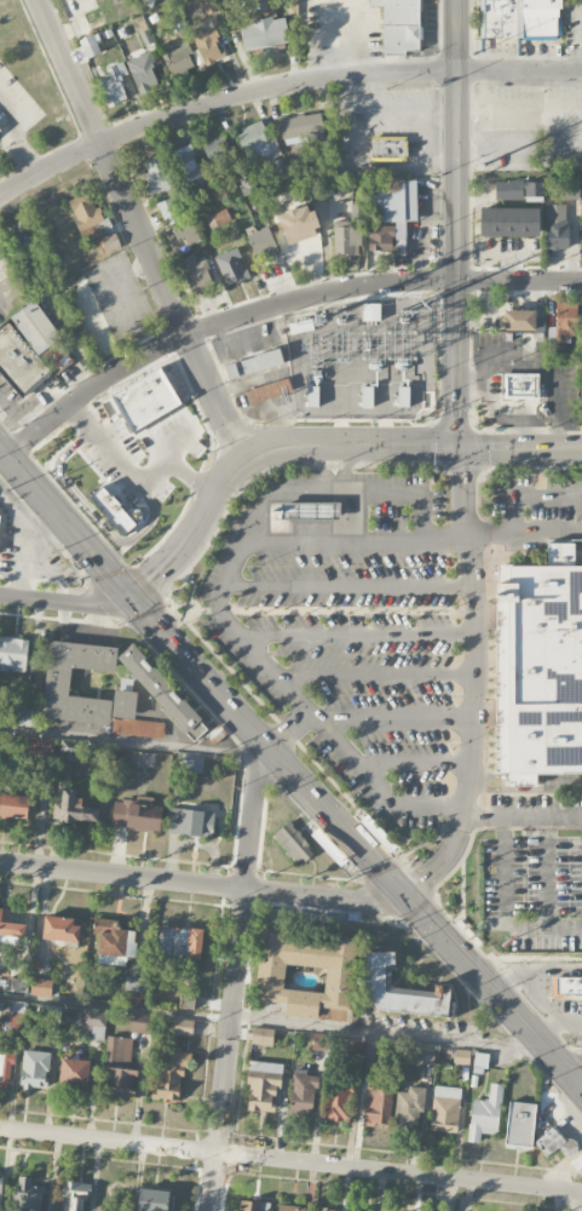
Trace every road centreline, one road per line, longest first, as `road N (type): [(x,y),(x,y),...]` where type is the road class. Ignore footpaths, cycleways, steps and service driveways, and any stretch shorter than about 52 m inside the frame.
road 1 (residential): [(581,281),(375,283),(272,305),(133,362),(54,417),(8,463)]
road 2 (residential): [(581,71),(428,70),(263,90),(116,134),(0,196)]
road 3 (residential): [(581,1192),(0,1128)]
road 4 (secondary): [(581,449),(263,452),(221,480),(172,557),(128,595)]
road 5 (residential): [(244,460),(38,0)]
road 6 (tertiary): [(461,448),(459,0)]
road 7 (residential): [(209,1210),(247,889)]
road 8 (primary): [(581,1090),(402,894)]
road 9 (residential): [(247,889),(0,862)]
road 10 (primary): [(269,751),(128,595)]
road 11 (primary): [(128,595),(0,453)]
road 12 (residential): [(402,894),(375,903),(247,889)]
road 13 (residential): [(247,889),(260,758),(269,751)]
road 14 (residential): [(128,595),(67,602),(0,594)]

